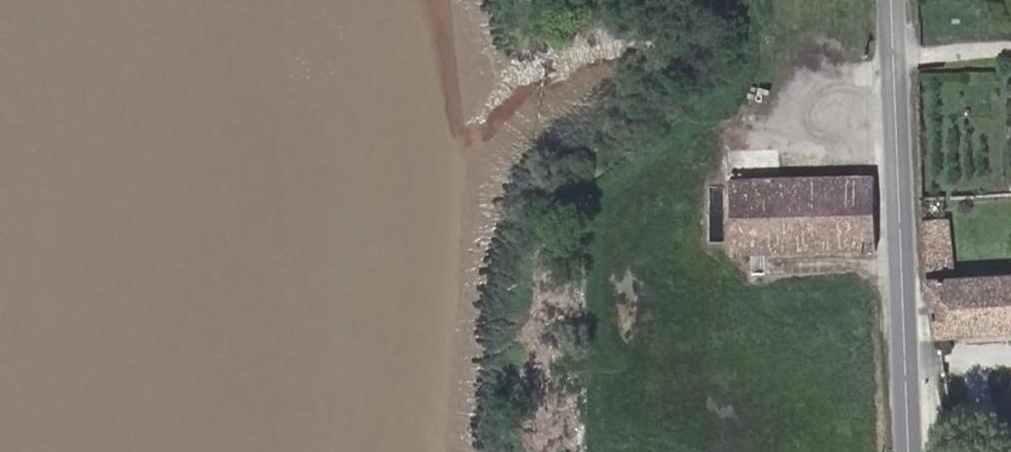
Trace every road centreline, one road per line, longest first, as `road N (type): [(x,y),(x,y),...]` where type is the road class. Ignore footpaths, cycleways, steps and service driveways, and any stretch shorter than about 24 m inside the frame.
road 1 (tertiary): [(891,0),(908,451)]

